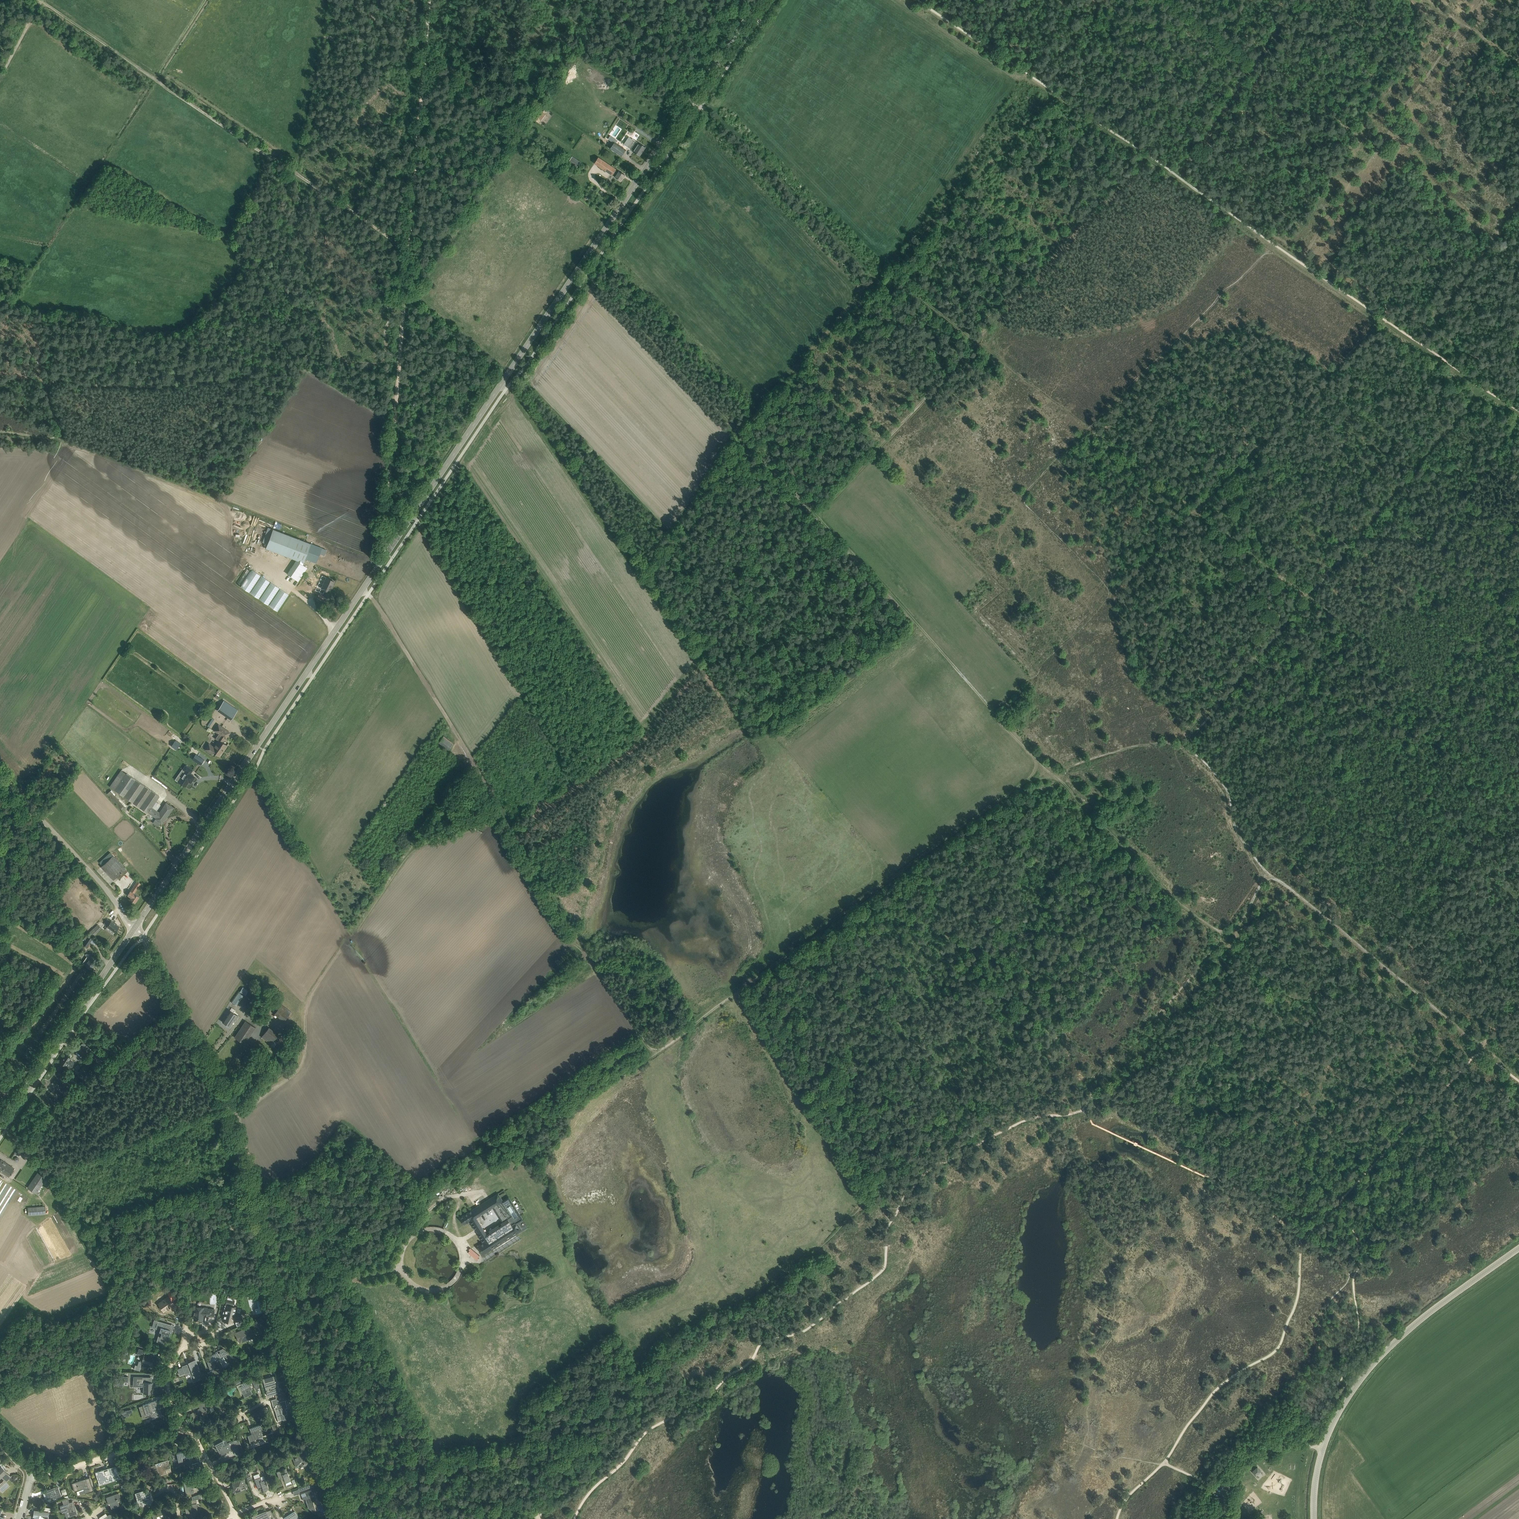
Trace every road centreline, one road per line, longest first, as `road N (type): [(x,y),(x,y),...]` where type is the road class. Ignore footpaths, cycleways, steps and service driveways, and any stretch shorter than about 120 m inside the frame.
road 1 (secondary): [(135,929),(758,0)]
road 2 (track): [(1052,95),(914,245),(915,292),(1309,595)]
road 3 (track): [(1234,928),(1180,907),(737,432)]
road 4 (unclassified): [(348,1518),(310,1424),(223,1091),(135,929)]
road 5 (track): [(653,1055),(368,594)]
road 6 (track): [(395,423),(306,369),(190,387),(48,380),(61,433),(0,431)]
road 7 (track): [(43,1),(410,248)]
road 8 (track): [(301,1295),(344,1278),(425,1214),(434,1189),(544,1107),(653,1055)]
road 9 (track): [(1518,415),(1174,181)]
road 10 (track): [(737,992),(1050,769)]
road 11 (tertiary): [(1313,1518),(1322,1447),(1353,1389),(1414,1322),(1518,1246)]
road 12 (track): [(1309,595),(1189,744),(1215,774),(1244,841),(1268,873)]
road 13 (track): [(1174,181),(913,0)]
road 14 (track): [(410,248),(387,553)]
road 15 (track): [(1095,1092),(1241,920),(1268,873)]
road 16 (track): [(1268,873),(1479,1048)]
road 17 (track): [(1480,388),(1309,595)]
road 18 (track): [(431,0),(410,248)]
road 19 (track): [(737,992),(864,1206)]
road 20 (secondary): [(0,1126),(135,929)]
road 21 (track): [(977,341),(813,513)]
road 22 (track): [(542,0),(646,72),(695,0)]
road 23 (track): [(864,1206),(766,1291),(690,1324)]
road 24 (track): [(1479,1048),(1338,1201)]
road 25 (track): [(349,0),(518,117)]
road 26 (unclassified): [(135,929),(0,775)]
road 27 (residential): [(31,1479),(180,1429)]
road 28 (track): [(1248,72),(1181,172)]

